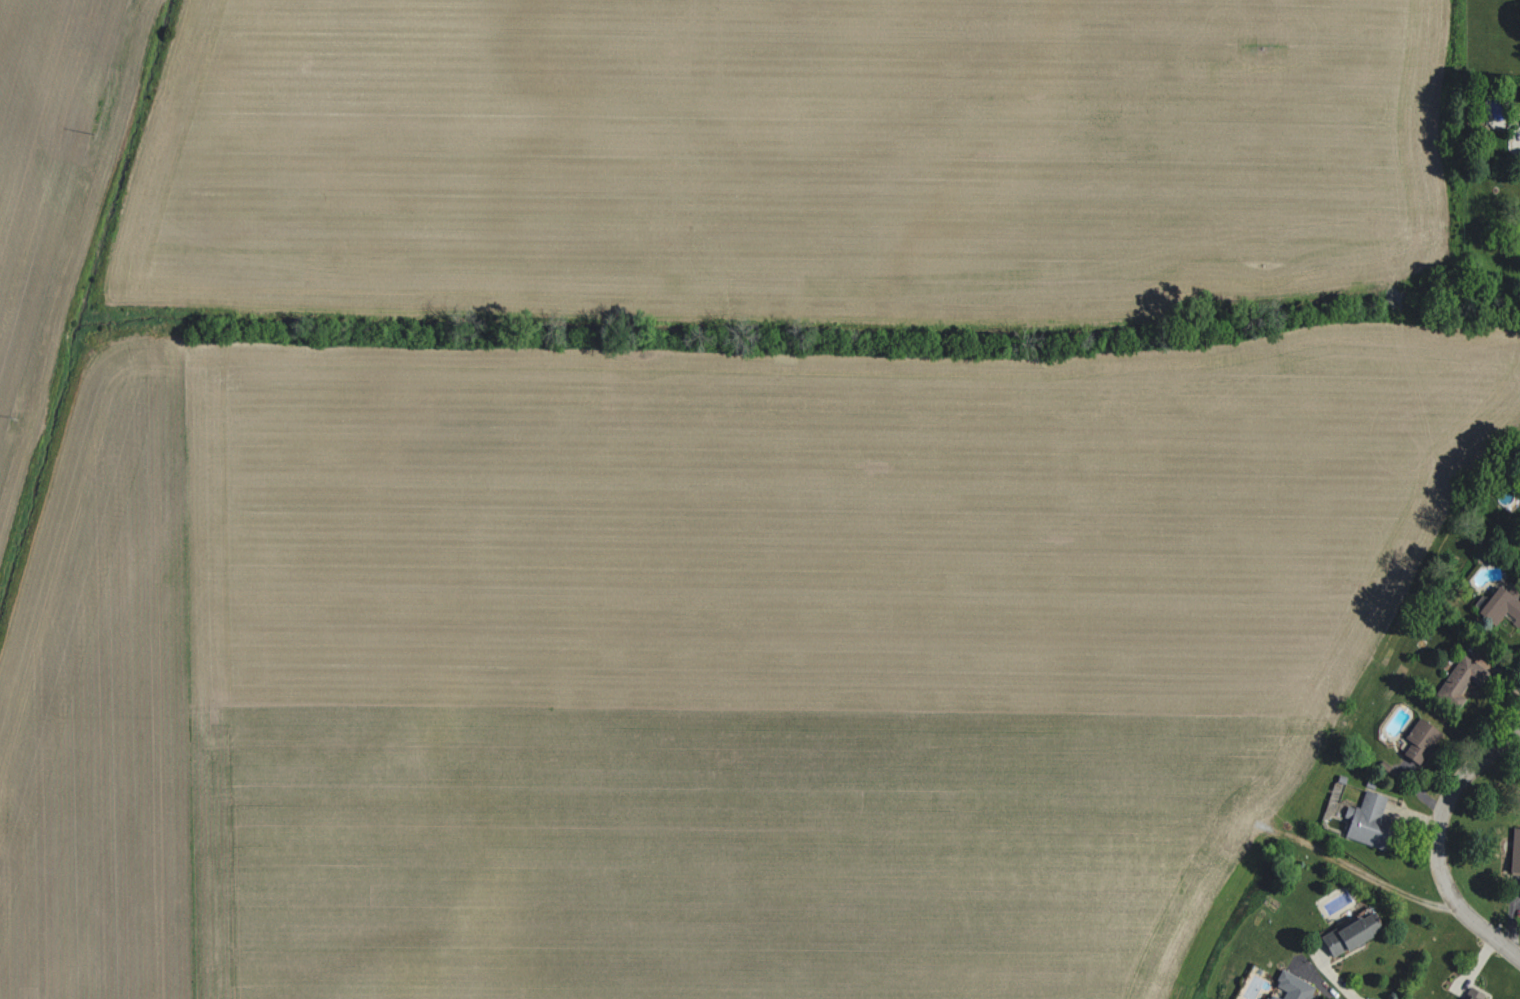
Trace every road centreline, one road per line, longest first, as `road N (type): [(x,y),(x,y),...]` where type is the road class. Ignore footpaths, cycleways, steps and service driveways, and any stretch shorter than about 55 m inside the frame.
road 1 (residential): [(1519,953),(1463,904),(1439,868),(1437,823),(1465,769),(1519,727)]

